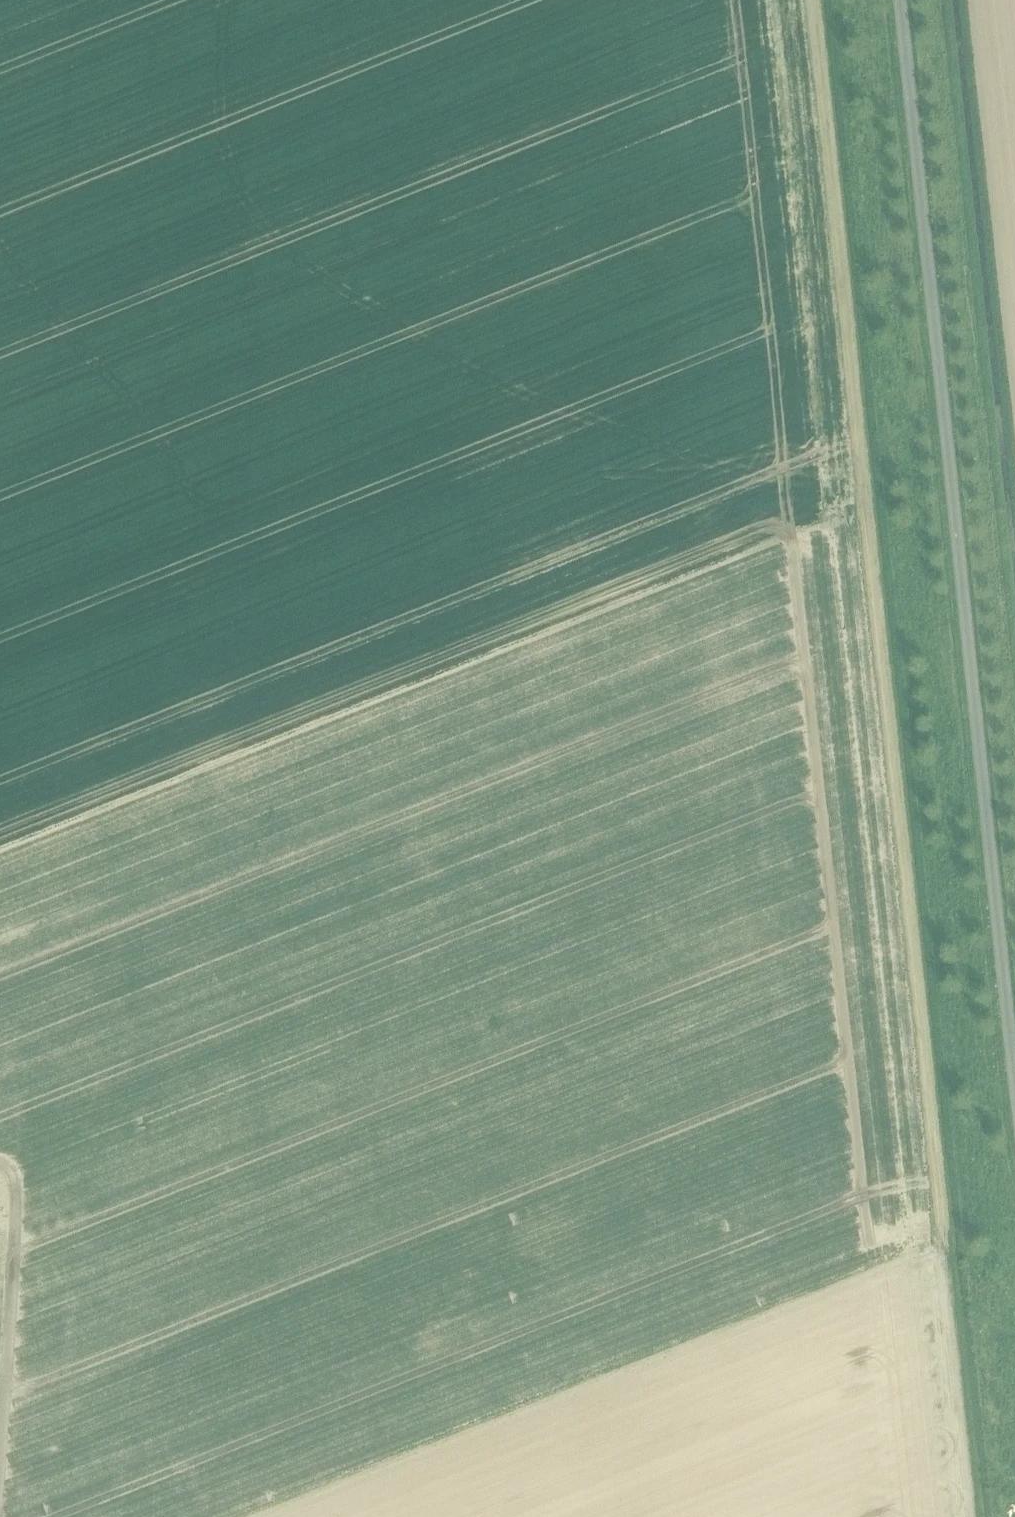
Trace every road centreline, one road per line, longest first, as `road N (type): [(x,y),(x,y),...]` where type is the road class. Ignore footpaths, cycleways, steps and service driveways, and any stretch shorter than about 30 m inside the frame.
road 1 (unclassified): [(1014,1080),(896,0)]

